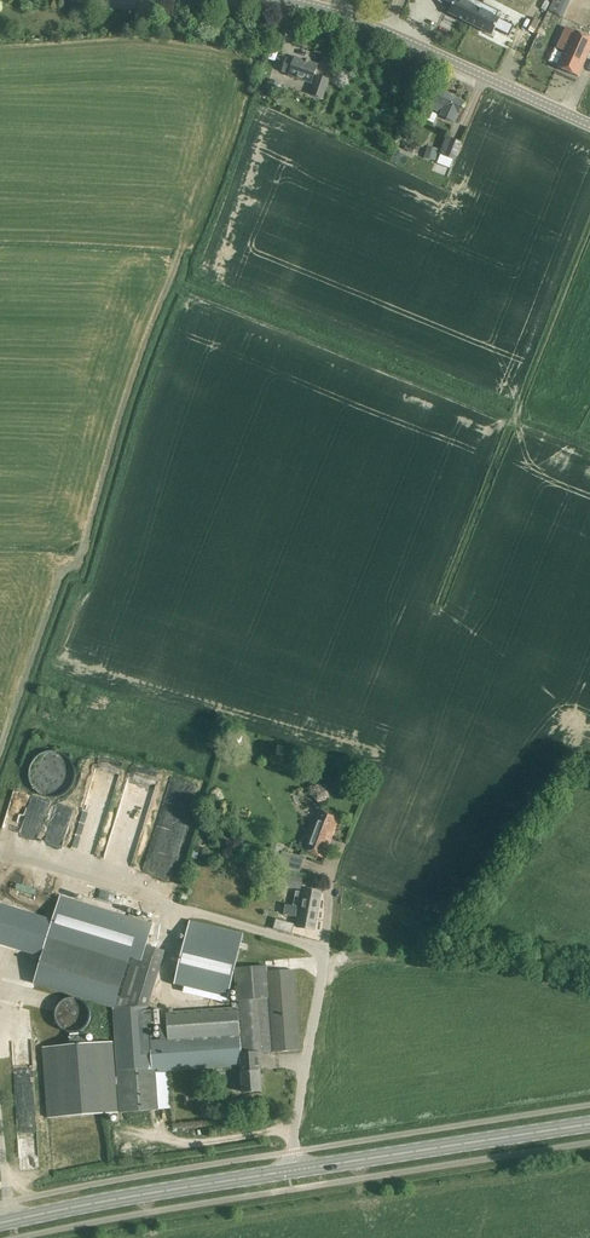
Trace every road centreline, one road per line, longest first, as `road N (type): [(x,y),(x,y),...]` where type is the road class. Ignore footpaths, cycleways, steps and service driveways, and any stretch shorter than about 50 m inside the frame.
road 1 (unclassified): [(290,1173),(322,973),(315,954),(0,856)]
road 2 (track): [(589,234),(438,608)]
road 3 (tertiary): [(589,125),(297,2)]
road 4 (secondary): [(589,1125),(290,1173)]
road 5 (secondary): [(290,1173),(0,1225)]
road 6 (tertiary): [(297,2),(110,0)]

